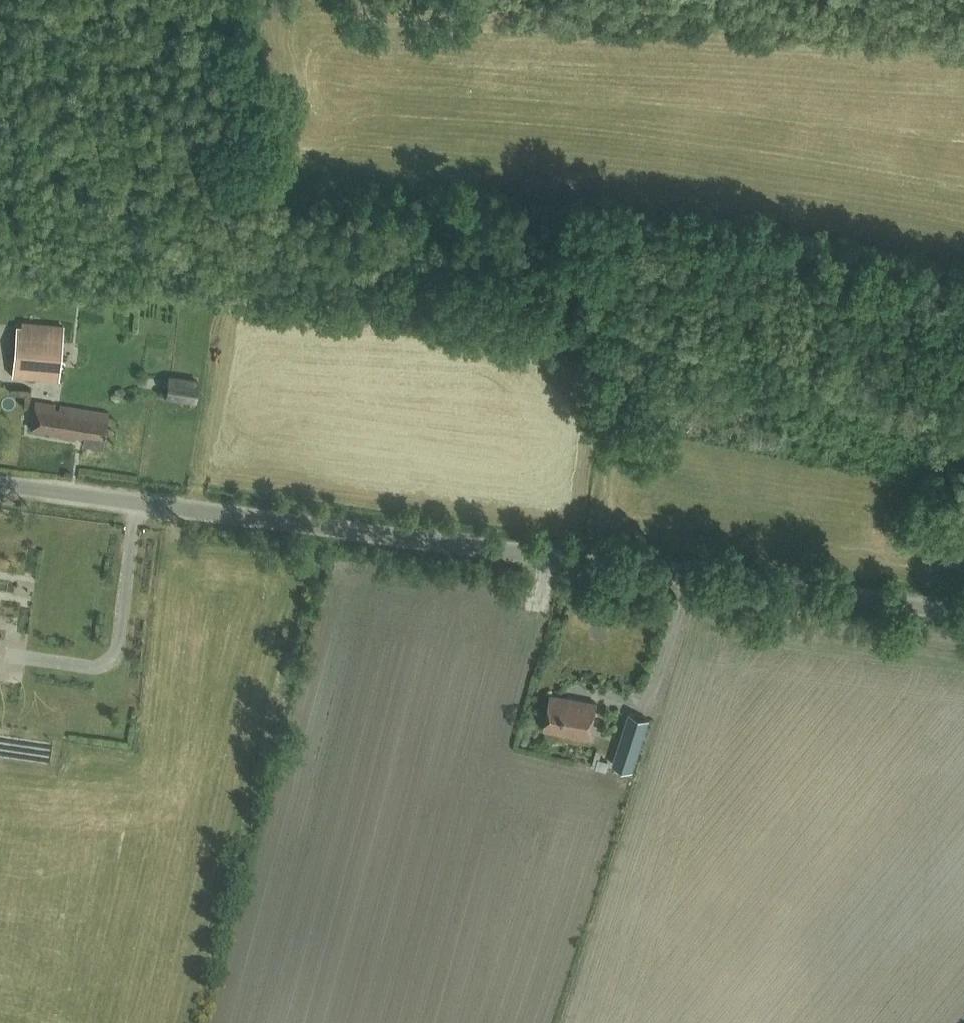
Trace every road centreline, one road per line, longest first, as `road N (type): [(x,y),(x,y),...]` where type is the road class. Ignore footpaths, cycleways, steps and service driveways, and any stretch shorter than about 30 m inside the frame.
road 1 (unclassified): [(963,613),(0,485)]

